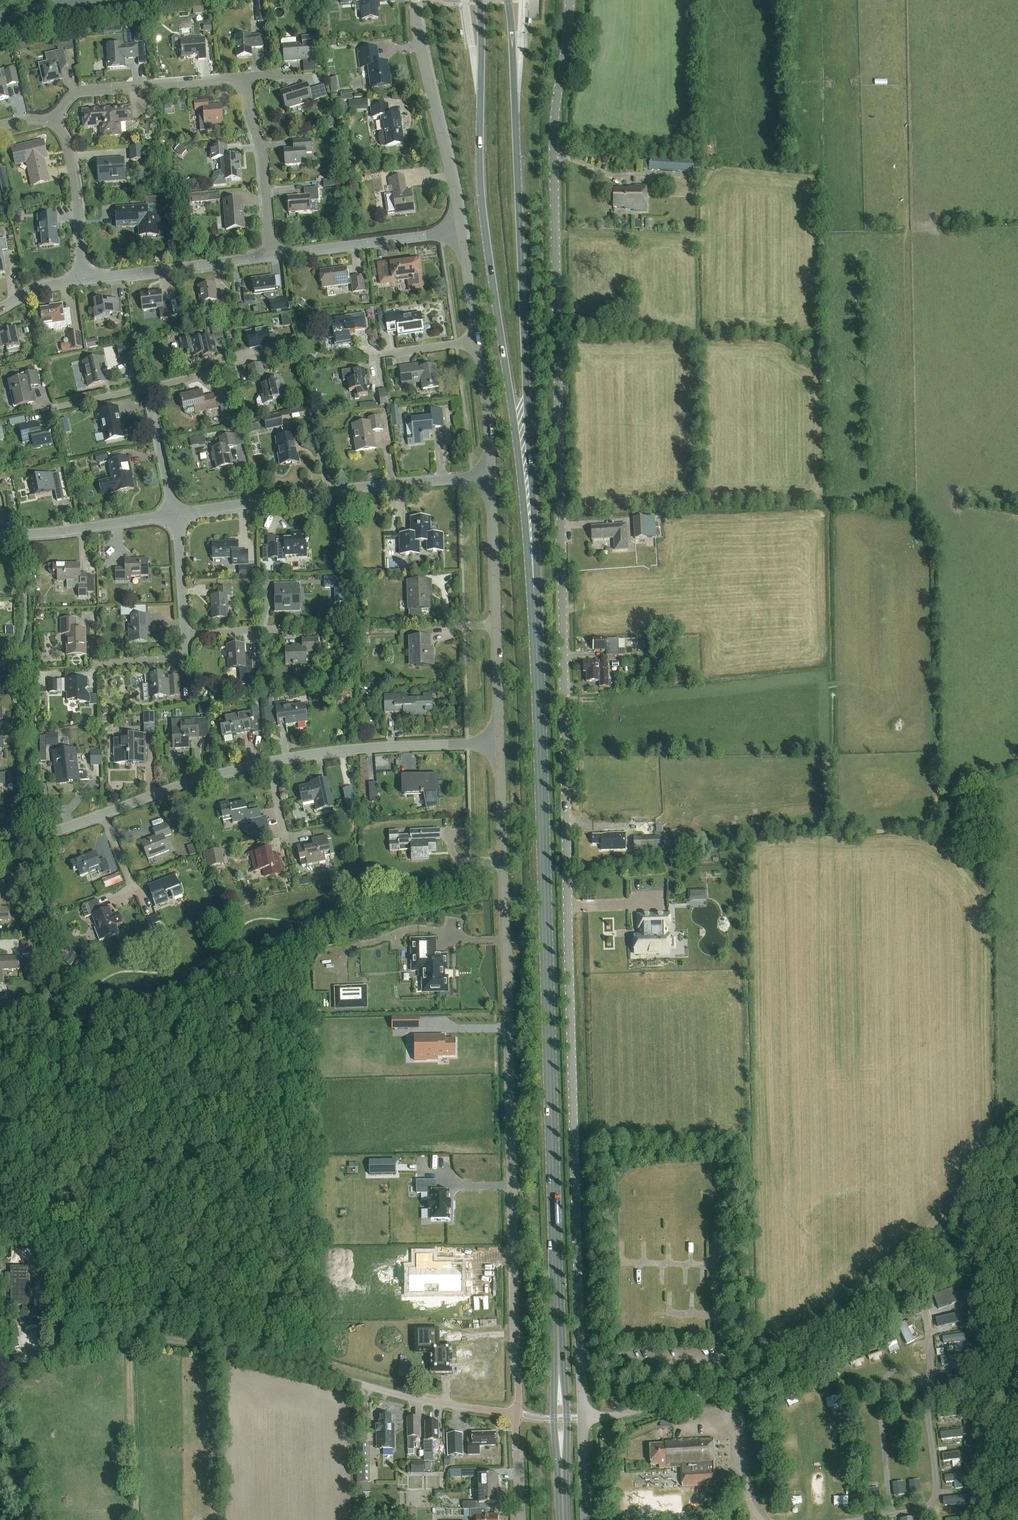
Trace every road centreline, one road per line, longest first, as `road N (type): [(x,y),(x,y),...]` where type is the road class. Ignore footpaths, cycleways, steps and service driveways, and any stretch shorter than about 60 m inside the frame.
road 1 (unclassified): [(584,1519),(553,192),(570,0)]
road 2 (primary): [(566,1519),(528,491)]
road 3 (residential): [(517,1415),(498,745)]
road 4 (primary): [(479,0),(481,191),(528,491)]
road 5 (primary): [(528,491),(510,0)]
road 6 (unclassified): [(517,1415),(422,1403),(170,1339),(107,1340),(53,1352)]
road 7 (residential): [(492,479),(176,515)]
road 8 (residential): [(498,745),(492,479)]
road 9 (unclassified): [(462,235),(415,0)]
road 10 (residential): [(270,762),(498,745)]
road 11 (residential): [(54,123),(87,91),(246,81)]
road 12 (track): [(582,1420),(742,1386),(780,1369)]
road 13 (residential): [(82,281),(274,257)]
road 14 (residential): [(274,257),(462,235)]
road 15 (track): [(138,1519),(131,1363),(138,1337)]
road 16 (residential): [(274,257),(246,81)]
road 17 (residential): [(176,515),(2,536)]
road 18 (residential): [(103,815),(270,762)]
road 19 (residential): [(82,281),(77,187),(54,123)]
road 20 (residential): [(492,479),(478,342)]
road 21 (residential): [(176,515),(148,388)]
road 22 (residential): [(187,635),(176,515)]

